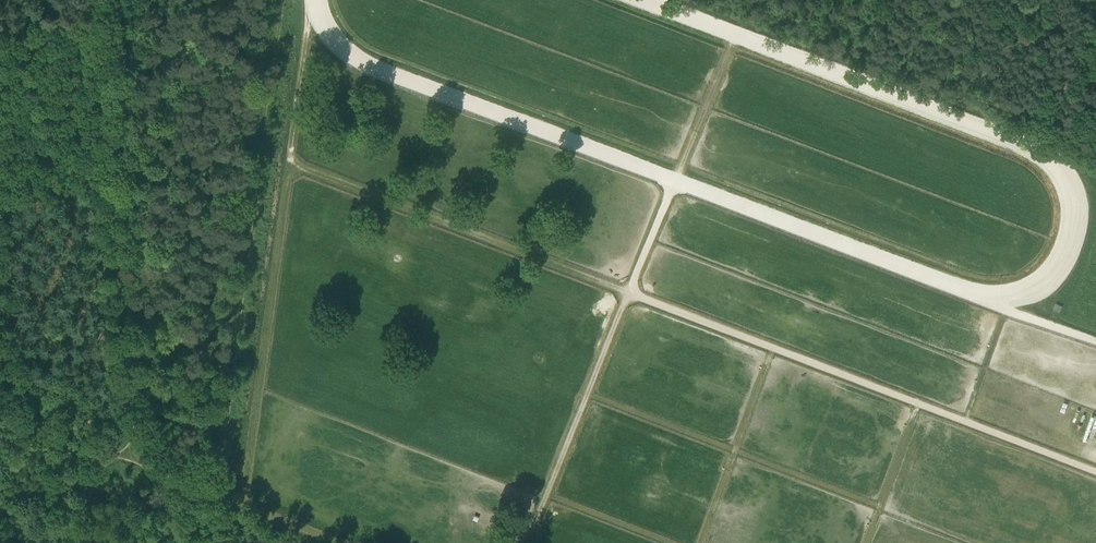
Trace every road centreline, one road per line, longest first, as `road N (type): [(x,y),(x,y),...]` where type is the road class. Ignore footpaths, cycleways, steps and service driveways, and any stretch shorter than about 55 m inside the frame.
road 1 (track): [(1095,471),(289,162),(242,507)]
road 2 (track): [(516,542),(537,519),(734,39)]
road 3 (track): [(281,0),(221,466),(210,494)]
road 4 (track): [(0,410),(210,494)]
road 5 (track): [(335,542),(210,494)]
road 6 (track): [(289,162),(307,31)]

